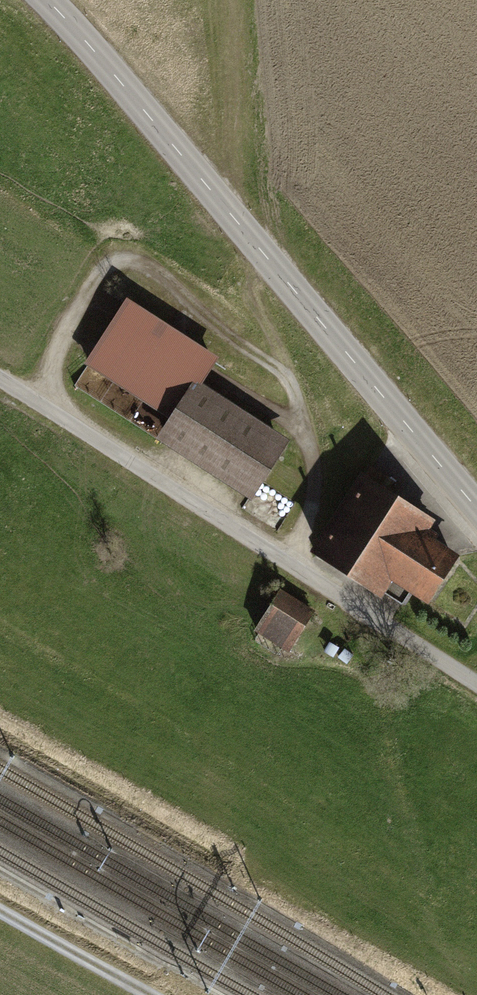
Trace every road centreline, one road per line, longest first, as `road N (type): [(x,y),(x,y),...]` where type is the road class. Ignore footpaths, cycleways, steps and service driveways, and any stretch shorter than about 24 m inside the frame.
road 1 (tertiary): [(476,511),(119,80),(35,0)]
road 2 (unclassified): [(0,377),(476,690)]
road 3 (track): [(0,910),(151,994)]

